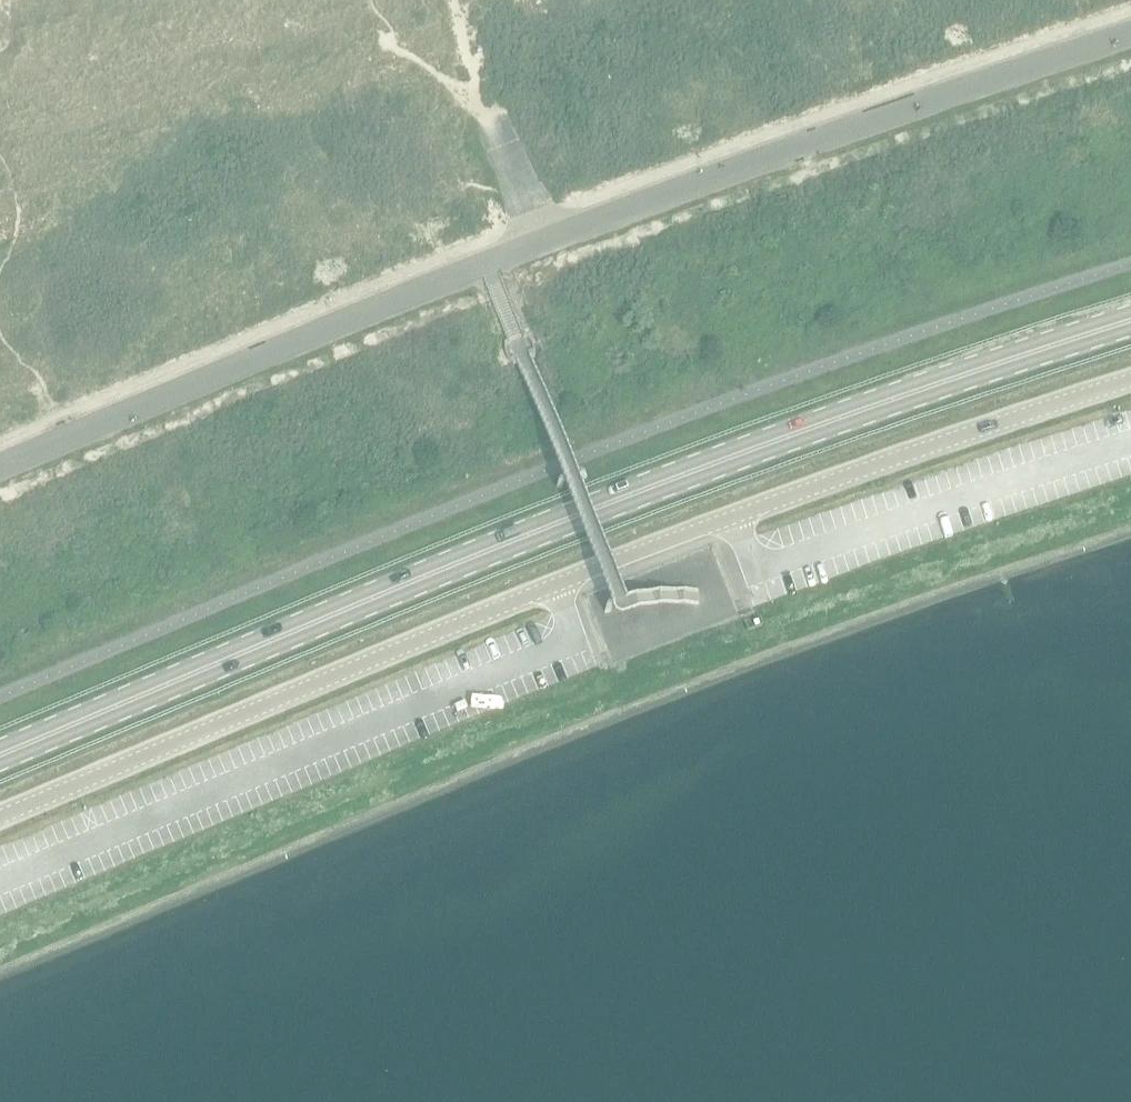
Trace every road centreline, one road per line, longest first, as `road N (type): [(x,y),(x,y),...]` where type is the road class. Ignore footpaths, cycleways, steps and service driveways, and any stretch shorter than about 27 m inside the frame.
road 1 (tertiary): [(0,818),(740,513),(1130,382)]
road 2 (primary): [(1130,323),(901,394),(523,538),(0,756)]
road 3 (unclassified): [(0,461),(489,260),(1130,36)]

